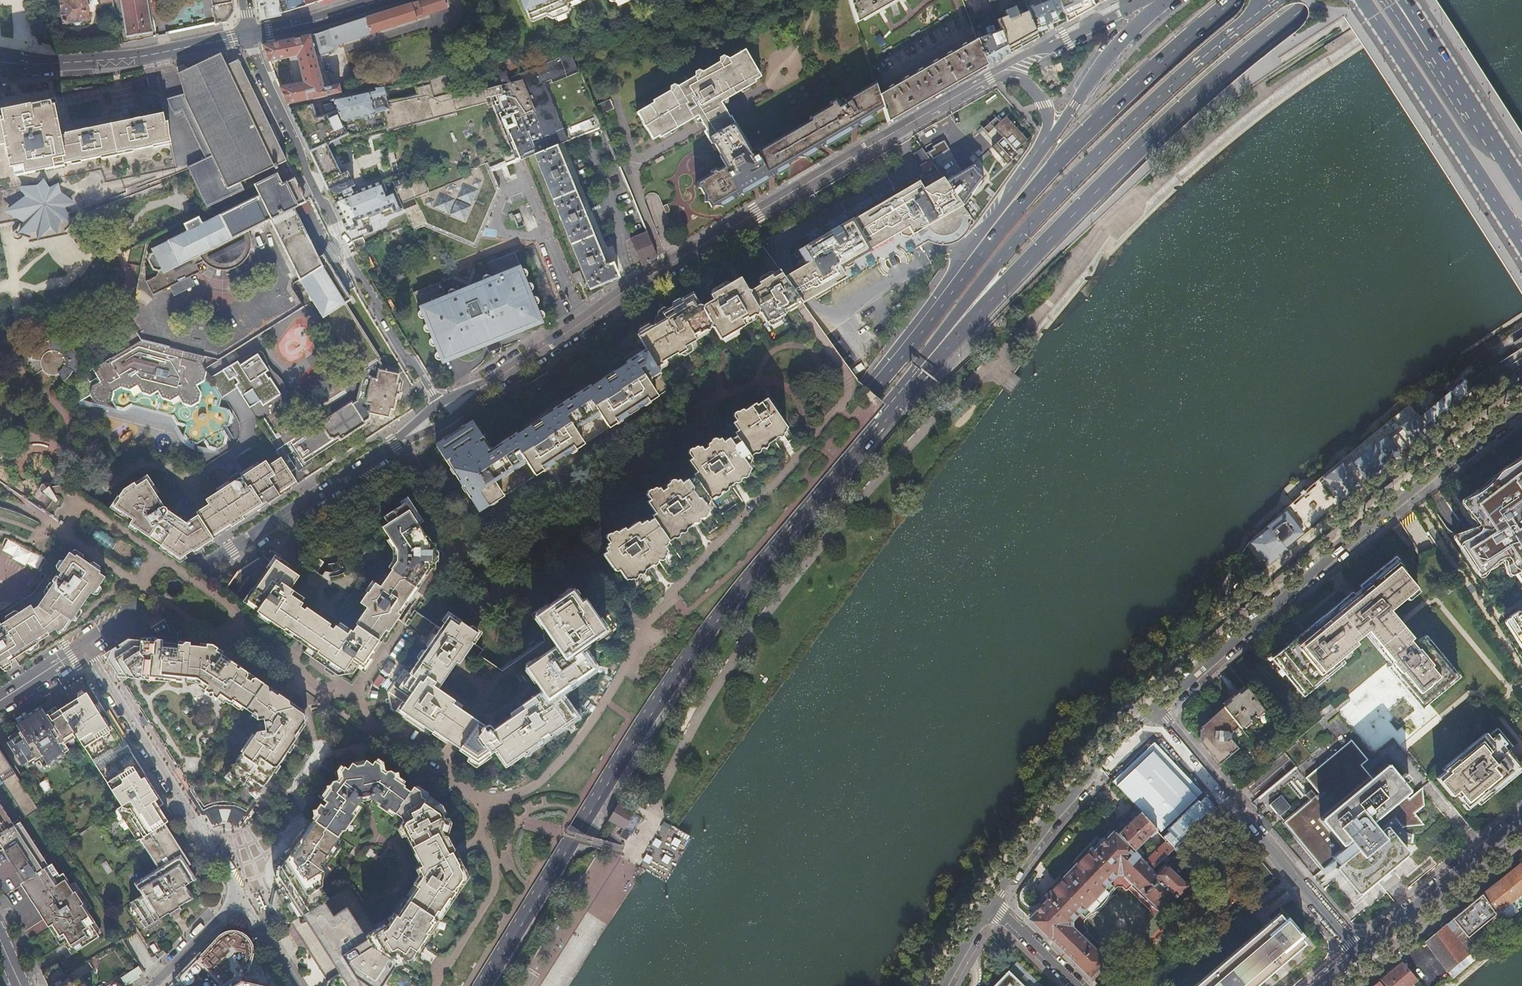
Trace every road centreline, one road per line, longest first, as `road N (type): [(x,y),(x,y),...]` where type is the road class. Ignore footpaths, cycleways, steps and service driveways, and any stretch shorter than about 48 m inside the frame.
road 1 (primary): [(872,394),(711,588),(640,688),(450,985)]
road 2 (primary): [(480,985),(692,652),(866,440)]
road 3 (primary): [(866,440),(1139,149),(1321,0)]
road 4 (tertiary): [(487,385),(636,284),(988,78)]
road 5 (primary): [(866,440),(1047,205),(1255,15)]
road 6 (primary): [(1234,0),(1061,157),(872,394)]
road 7 (residential): [(1521,404),(1399,492),(1157,711)]
road 8 (residential): [(250,36),(337,239),(439,405)]
road 9 (tertiary): [(83,647),(400,443)]
road 10 (residential): [(1157,711),(1358,957)]
road 11 (primary): [(1048,134),(883,363),(872,394)]
road 12 (residential): [(83,647),(239,895)]
road 13 (primary): [(1364,1),(1521,235)]
road 14 (residential): [(1157,711),(987,898)]
road 15 (secondary): [(250,36),(113,61),(0,61)]
road 16 (residential): [(1358,957),(1521,830)]
road 17 (tertiary): [(1152,0),(1024,54),(988,78)]
road 18 (primary): [(1156,0),(1048,134)]
road 19 (primary): [(1521,186),(1433,58)]
road 20 (secondary): [(385,0),(250,36)]
road 21 (residential): [(239,895),(150,985)]
road 22 (residential): [(1078,985),(987,898)]

